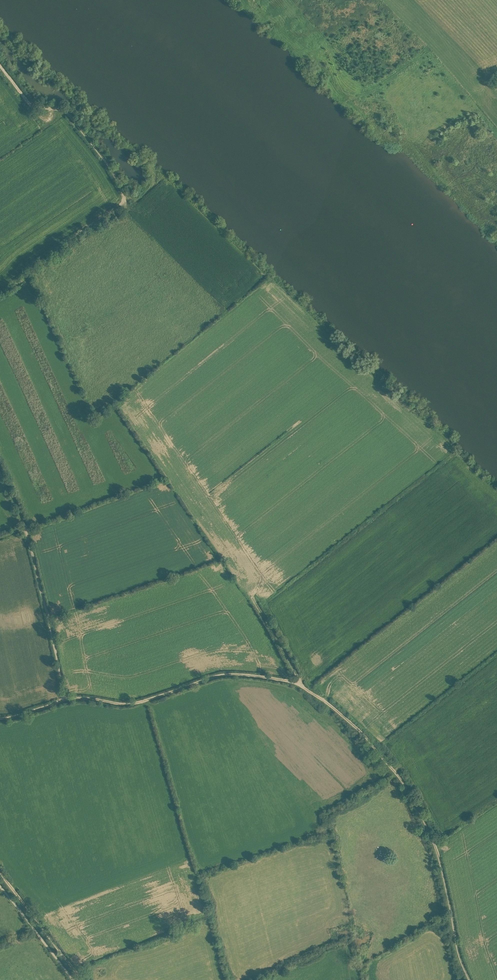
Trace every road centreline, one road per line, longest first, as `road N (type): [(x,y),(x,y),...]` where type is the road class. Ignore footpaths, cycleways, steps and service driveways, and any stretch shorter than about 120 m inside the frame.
road 1 (track): [(469,979),(439,856),(409,792),(365,737),(301,685)]
road 2 (track): [(301,685),(231,675),(126,704),(66,699)]
road 3 (track): [(125,199),(64,111),(32,105),(0,65)]
road 4 (track): [(25,529),(66,699)]
road 5 (track): [(82,979),(0,872)]

